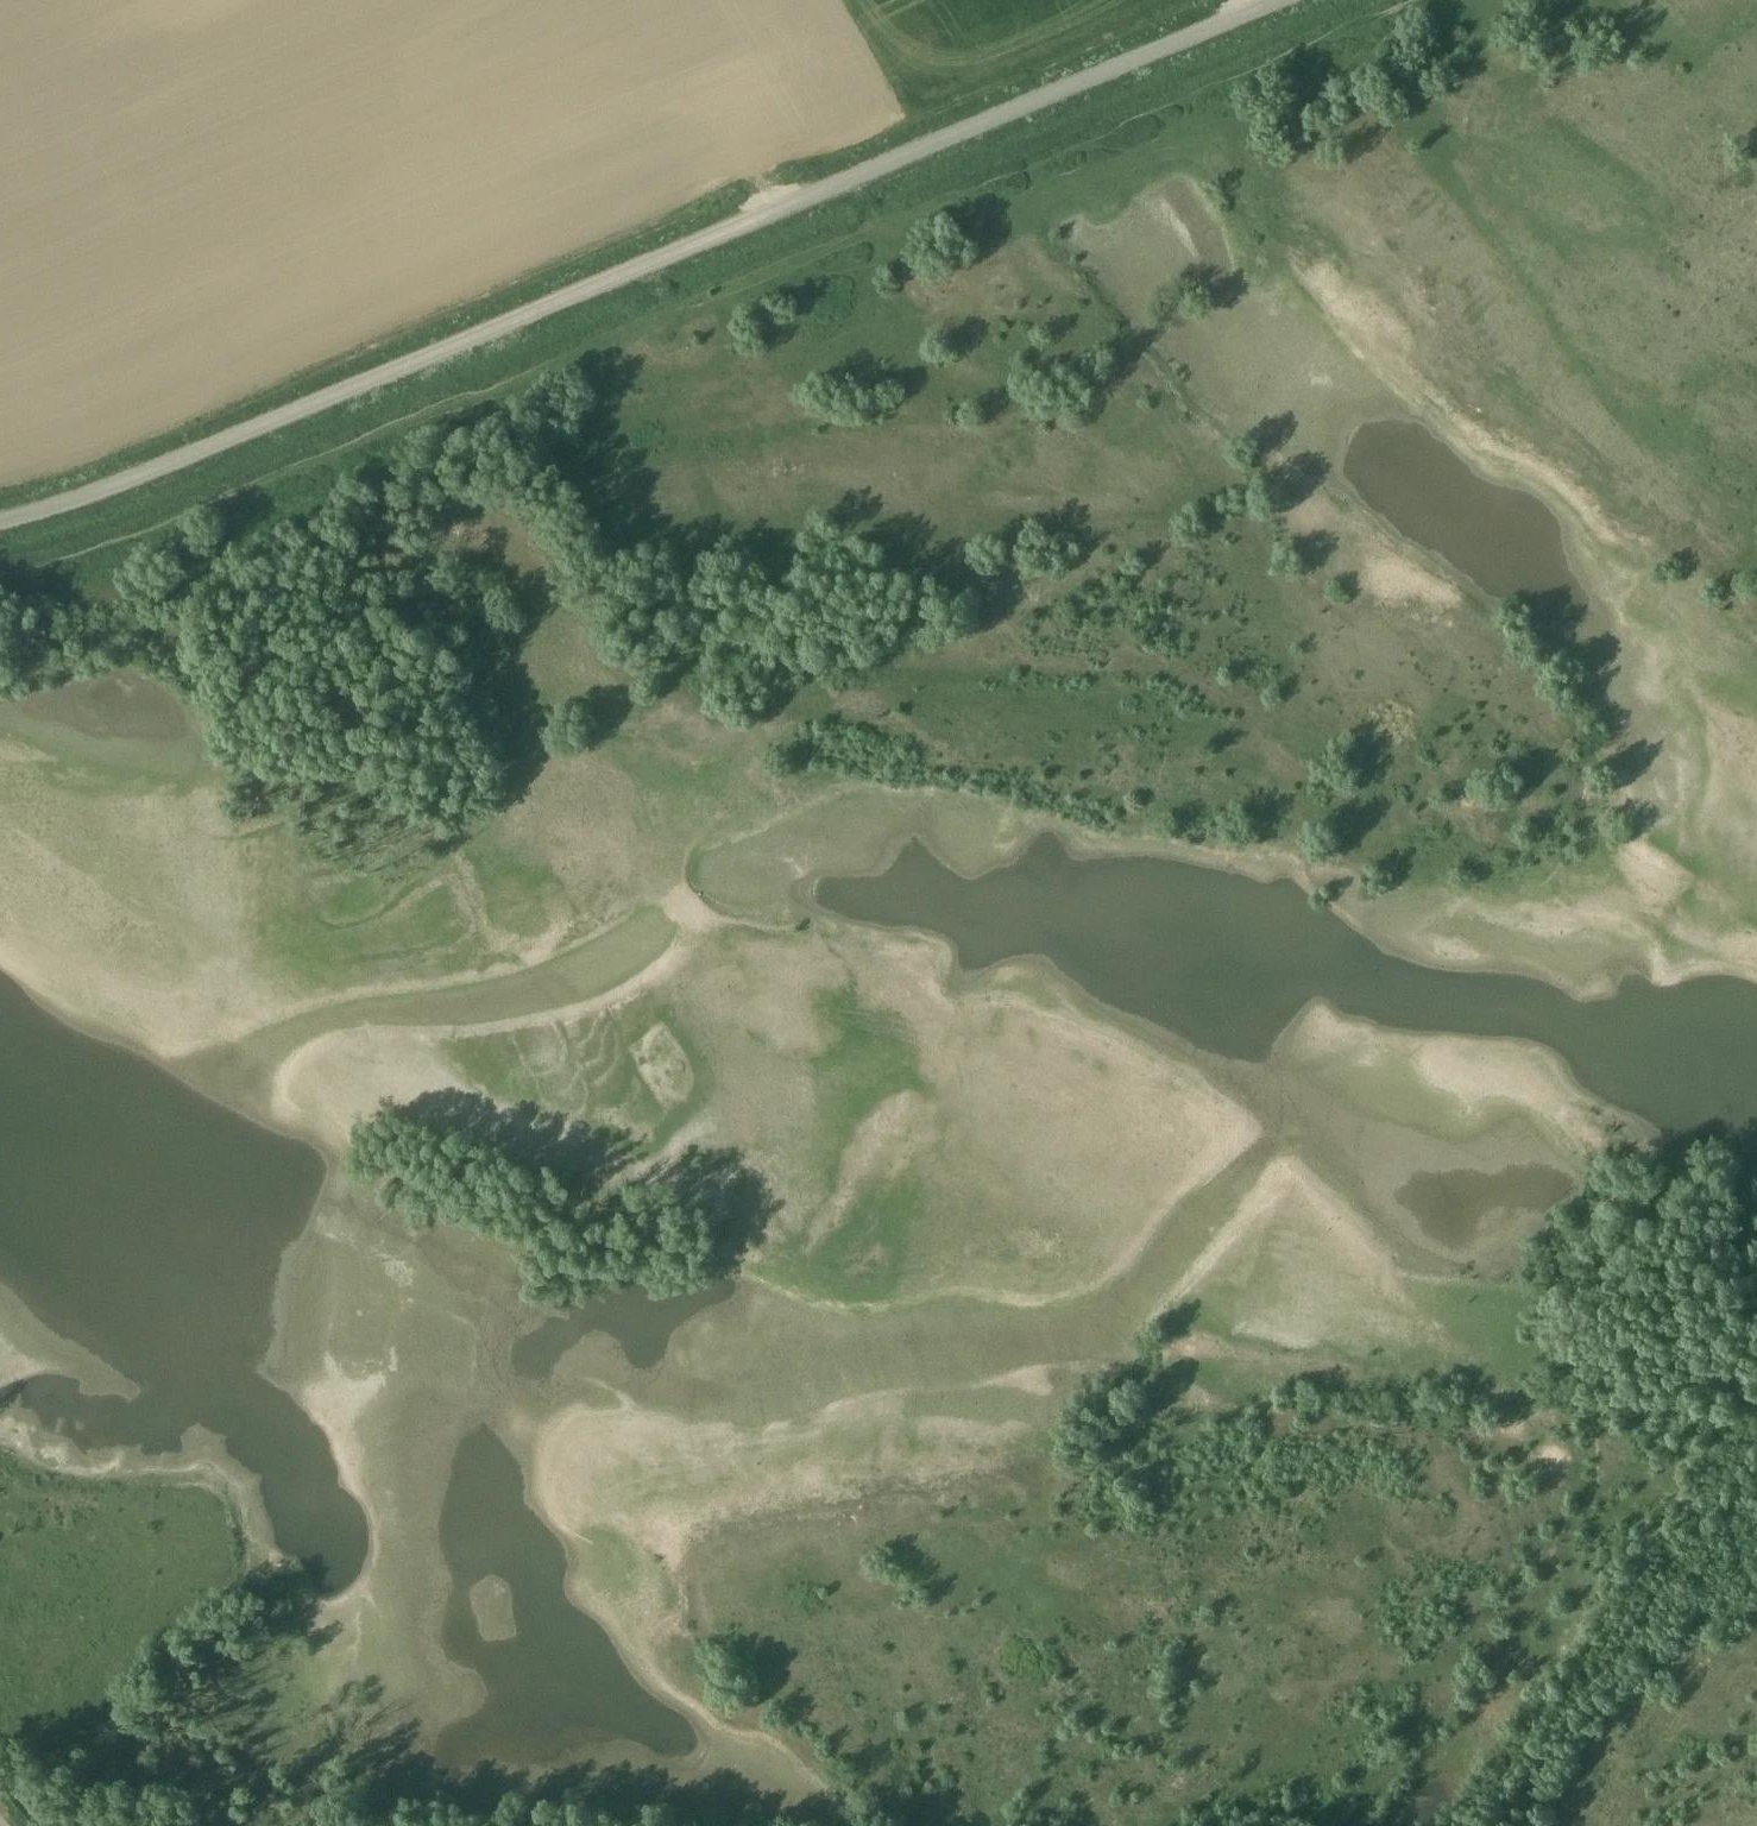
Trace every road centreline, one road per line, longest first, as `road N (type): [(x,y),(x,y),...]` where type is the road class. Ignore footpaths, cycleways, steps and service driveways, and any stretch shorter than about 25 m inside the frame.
road 1 (unclassified): [(0,524),(119,486),(1284,0)]

